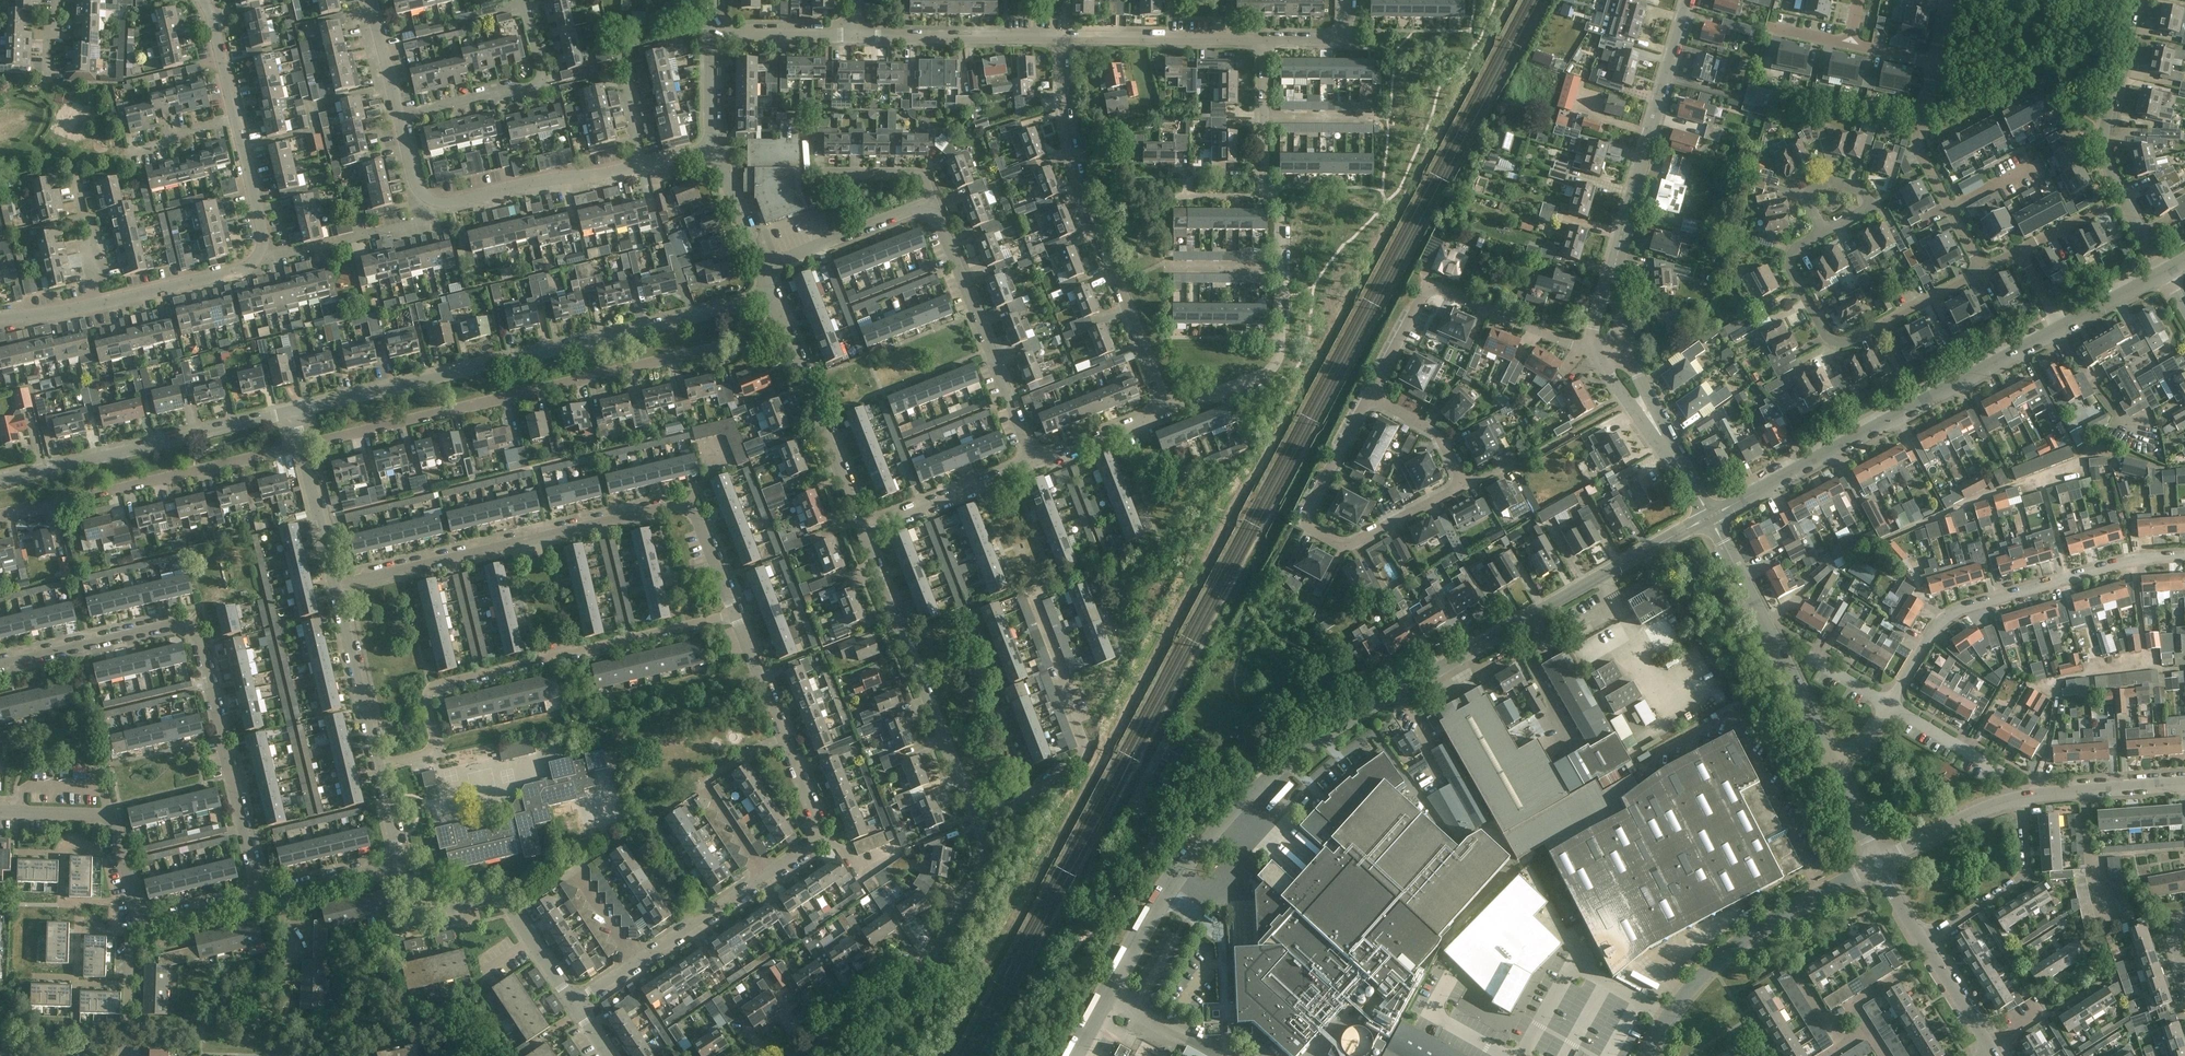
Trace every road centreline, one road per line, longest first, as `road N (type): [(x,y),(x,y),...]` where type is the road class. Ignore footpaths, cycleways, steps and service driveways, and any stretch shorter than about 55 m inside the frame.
road 1 (unclassified): [(1080,1055),(1204,846),(1291,755),(1713,518)]
road 2 (unclassified): [(295,414),(773,299)]
road 3 (residential): [(734,612),(694,512),(678,506),(337,586)]
road 4 (residential): [(258,899),(200,644),(189,629),(169,626),(0,666)]
road 5 (residential): [(1168,411),(1260,377),(1281,351),(1282,223),(1265,171),(1265,40)]
road 6 (residential): [(303,449),(734,345)]
road 7 (residential): [(381,766),(426,754),(434,738),(427,705),(433,686),(734,612)]
road 8 (unclassified): [(1713,518),(2061,329)]
road 9 (residential): [(1168,411),(1075,163),(1060,38)]
road 10 (residential): [(1370,399),(1303,524),(1345,549),(1464,489)]
road 11 (unclassified): [(980,825),(862,530)]
road 12 (residential): [(0,519),(303,449)]
road 13 (unclassified): [(801,1055),(911,983),(983,867),(980,825)]
road 14 (unclassified): [(0,482),(295,414)]
road 15 (residential): [(980,825),(1034,796),(1086,754),(1030,589)]
road 16 (residential): [(2134,558),(1949,615),(1887,704)]
road 17 (residential): [(1983,271),(1841,343),(1830,338),(1792,267),(1796,250),(1824,233)]
road 18 (unclassified): [(1653,1055),(1705,975),(1752,937),(1878,864)]
road 19 (residential): [(1596,352),(1437,292),(1422,302),(1370,399)]
road 20 (residential): [(2163,274),(2109,152),(2135,0)]
road 21 (residential): [(712,146),(594,176),(434,201)]
road 22 (unclassified): [(1834,765),(1713,518)]
road 23 (residential): [(1036,462),(934,209)]
road 24 (unclassified): [(862,530),(773,299)]
road 25 (residential): [(826,838),(734,612)]
road 26 (unclassified): [(1623,233),(1689,0)]
road 27 (residential): [(399,116),(542,84),(530,20),(517,0)]
road 28 (residential): [(0,812),(116,819),(144,927)]
road 29 (residential): [(2058,698),(2053,679),(2146,664),(2134,558)]
road 30 (residential): [(1060,38),(1265,40)]
road 31 (residential): [(858,35),(1060,38)]
road 32 (residential): [(1925,943),(2021,880),(2028,868),(2022,798)]
road 33 (residential): [(862,530),(1036,462)]
road 34 (residential): [(381,766),(337,586)]
road 35 (residential): [(761,267),(922,206),(934,209)]
road 36 (residential): [(636,963),(573,874),(513,913)]
road 37 (residential): [(95,308),(249,265),(263,253)]
road 38 (unclassified): [(2022,798),(2184,784)]
road 39 (residential): [(636,963),(768,875)]
road 40 (unclassified): [(1878,864),(2022,798)]
road 41 (residential): [(513,913),(497,899),(427,911),(415,904),(405,863)]
road 42 (residential): [(934,209),(923,173),(814,172)]
road 43 (residential): [(712,34),(858,35)]
road 44 (unclassified): [(1596,352),(1678,468)]
road 45 (residential): [(1036,462),(1168,411)]
road 46 (residential): [(337,586),(303,449)]
road 47 (residential): [(1919,148),(2044,86)]
road 48 (residential): [(1983,271),(1919,148)]
road 49 (residential): [(263,253),(235,120)]
road 50 (residential): [(1370,399),(1435,435),(1464,489)]
road 51 (residential): [(127,1055),(130,937),(144,927)]
road 52 (residential): [(2001,774),(1887,704)]
road 53 (residential): [(95,308),(91,236),(75,177)]
road 54 (unclassified): [(1678,468),(1628,347)]
road 55 (unclassified): [(761,267),(712,146)]
road 56 (residential): [(279,894),(405,863)]
road 57 (residential): [(1824,233),(1866,209),(1868,198),(1833,183),(1808,196)]
road 58 (residential): [(235,120),(203,0)]
road 59 (unclassified): [(1623,233),(1598,314),(1596,352)]
road 60 (unclassified): [(1989,1047),(1925,943)]

